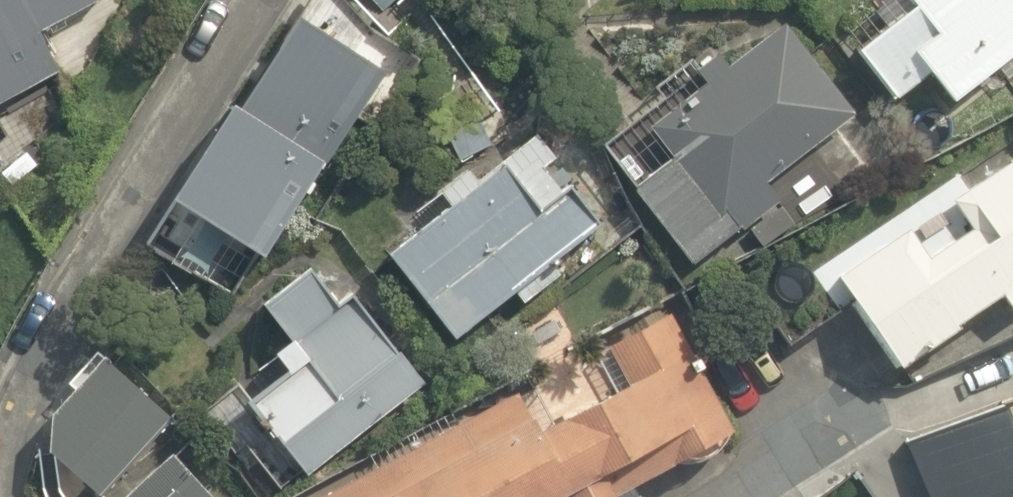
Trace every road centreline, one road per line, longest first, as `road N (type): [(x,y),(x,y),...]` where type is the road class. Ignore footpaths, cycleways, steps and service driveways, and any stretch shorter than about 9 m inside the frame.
road 1 (residential): [(250,0),(26,366),(0,471)]
road 2 (residential): [(699,496),(811,419)]

